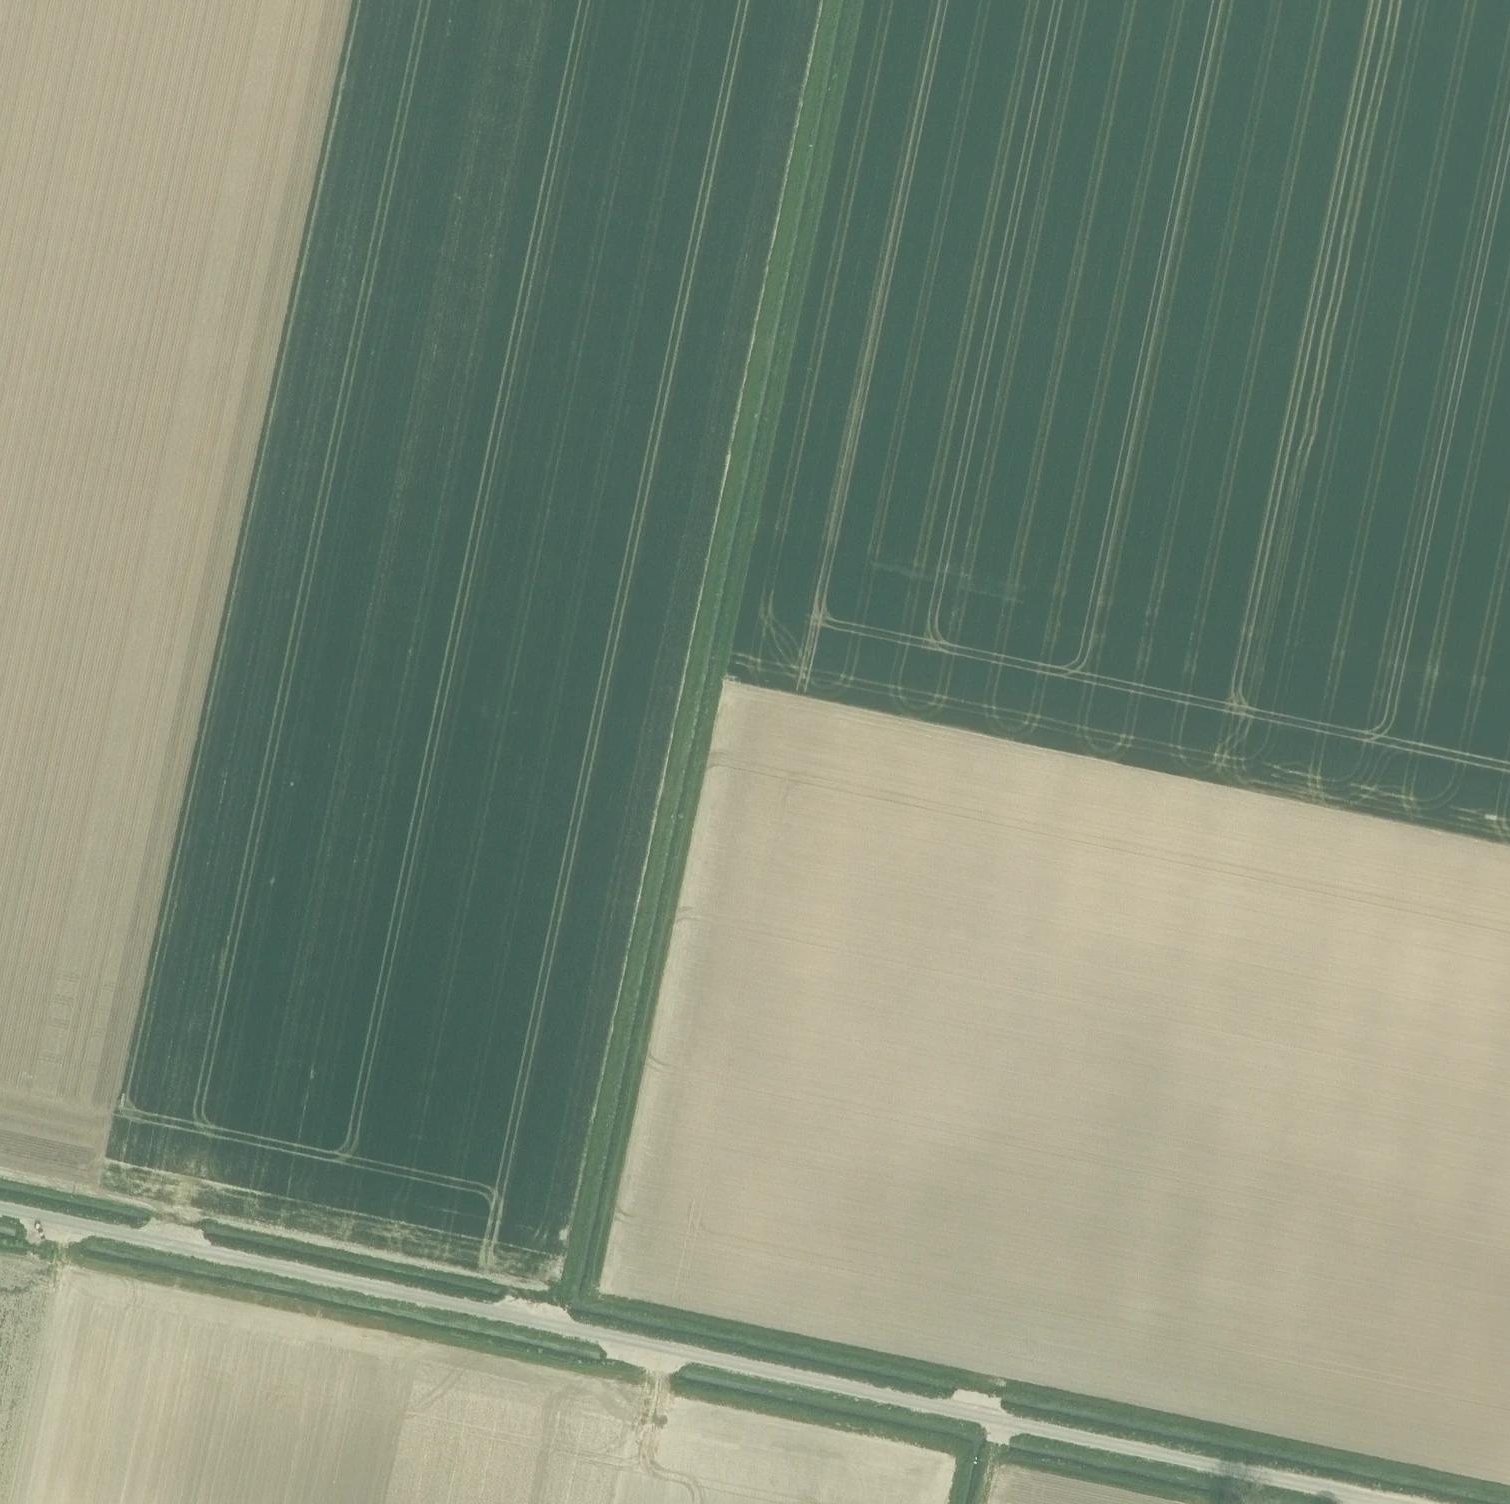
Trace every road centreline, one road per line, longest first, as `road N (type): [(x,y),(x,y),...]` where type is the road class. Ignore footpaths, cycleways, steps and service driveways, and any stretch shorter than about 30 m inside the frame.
road 1 (unclassified): [(1393,1503),(0,1209)]
road 2 (track): [(4,1503),(65,1222)]
road 3 (track): [(1213,1503),(996,1458)]

